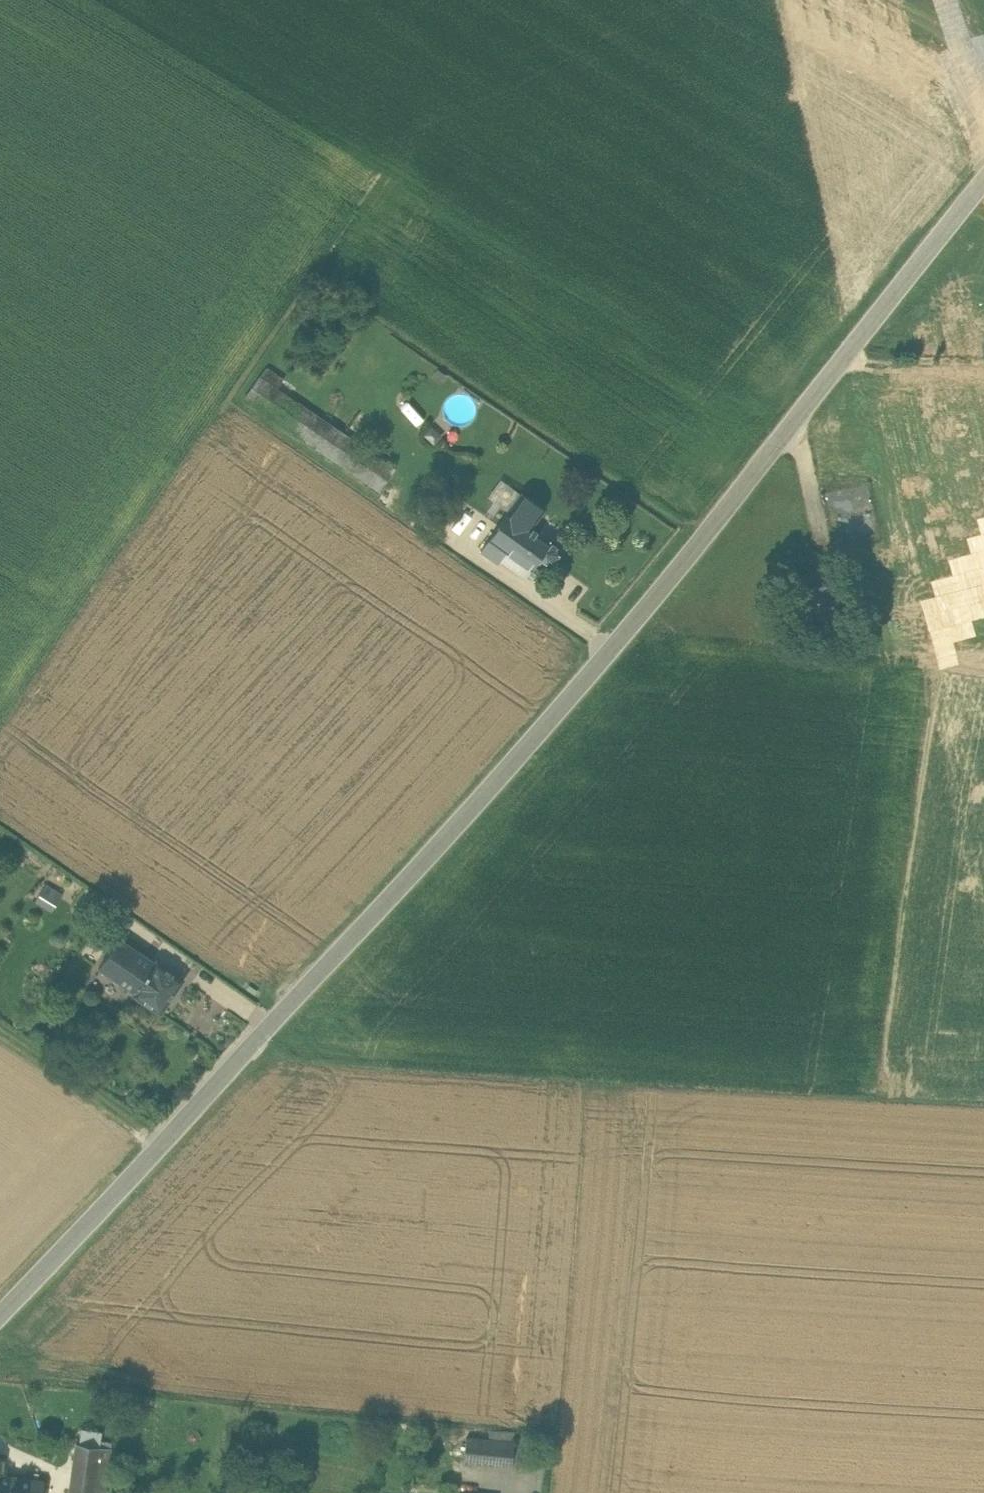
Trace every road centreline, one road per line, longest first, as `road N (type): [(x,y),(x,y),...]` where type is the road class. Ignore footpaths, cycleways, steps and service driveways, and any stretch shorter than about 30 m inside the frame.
road 1 (tertiary): [(0,1315),(495,783),(983,180)]
road 2 (track): [(169,1138),(0,1031)]
road 3 (track): [(983,90),(828,0)]
road 4 (track): [(844,355),(889,366),(983,366)]

